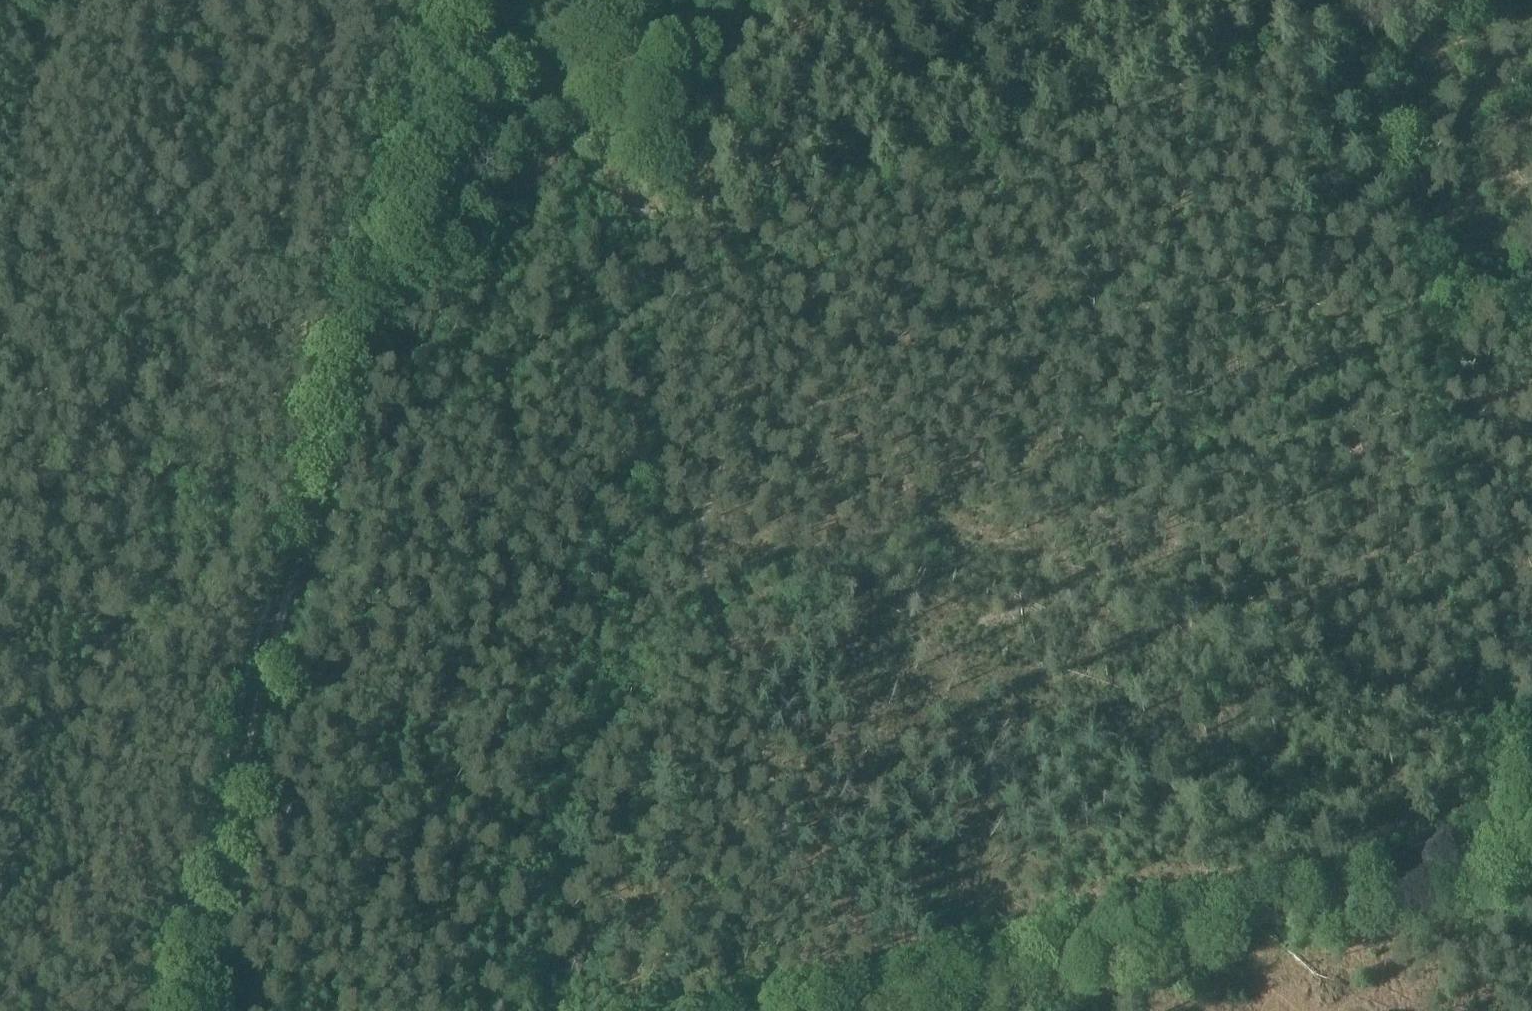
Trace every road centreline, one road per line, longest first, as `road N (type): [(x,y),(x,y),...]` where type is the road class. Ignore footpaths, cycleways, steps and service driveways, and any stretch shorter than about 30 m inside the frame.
road 1 (track): [(174,1010),(444,0)]
road 2 (track): [(678,229),(1499,0)]
road 3 (track): [(1531,865),(940,1010)]

